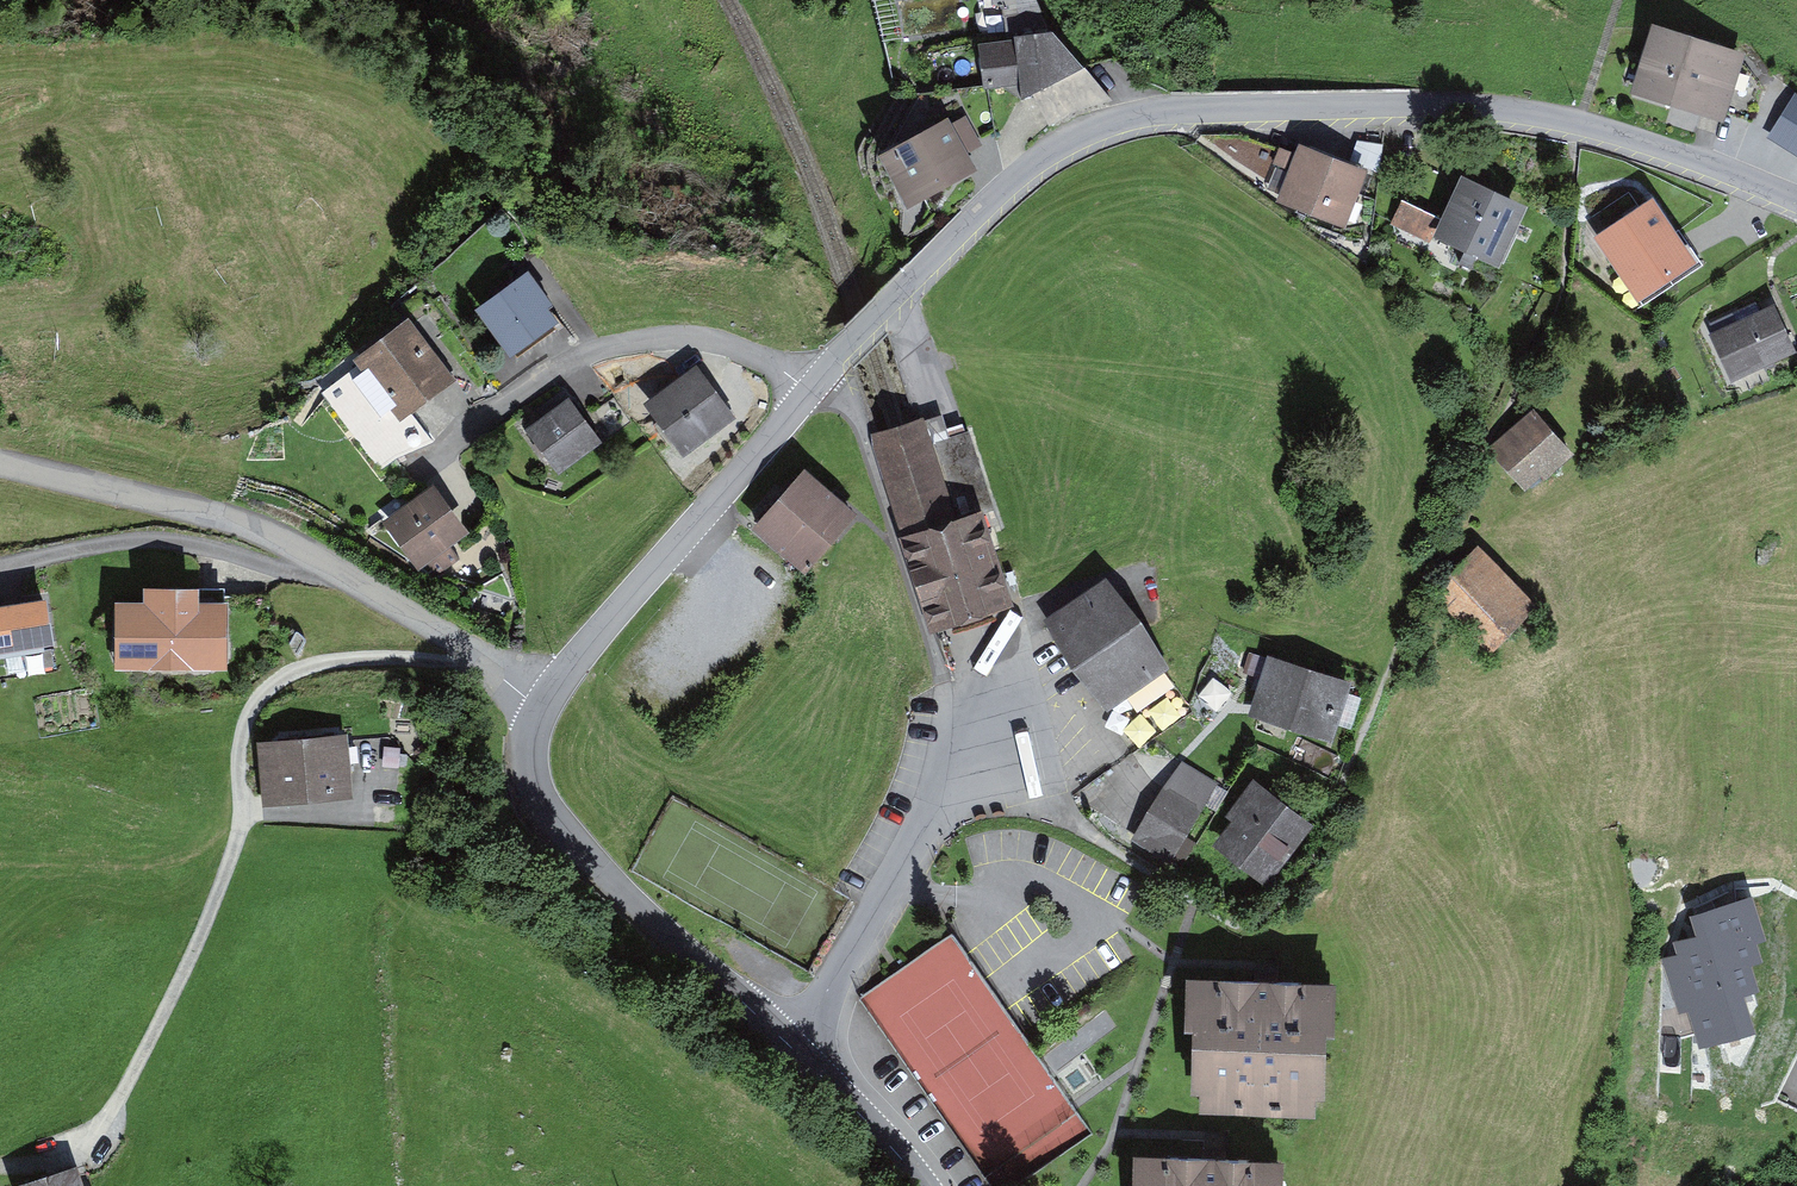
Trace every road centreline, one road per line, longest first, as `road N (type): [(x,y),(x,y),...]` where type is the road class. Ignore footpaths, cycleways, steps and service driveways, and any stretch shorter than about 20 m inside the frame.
road 1 (tertiary): [(807,397),(993,197),(1066,140),(1142,112),(1497,107),(1579,121),(1796,202)]
road 2 (residential): [(0,464),(285,540),(546,700)]
road 3 (tertiary): [(798,1056),(591,864),(539,794),(531,735),(546,700)]
road 4 (residential): [(411,467),(556,368),(628,340),(696,336),(751,352),(807,397)]
road 5 (tertiary): [(546,700),(807,397)]
road 6 (residential): [(953,750),(896,879),(798,1056)]
road 7 (tertiary): [(922,1185),(798,1056)]

